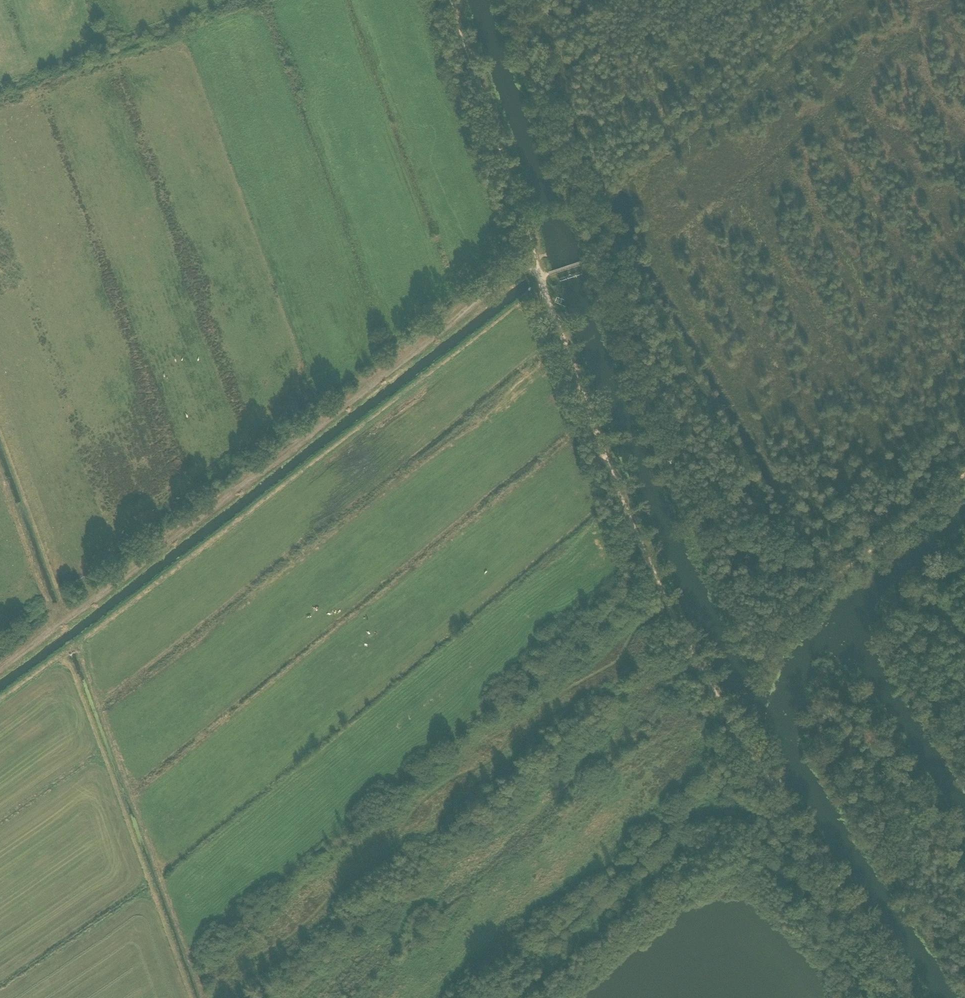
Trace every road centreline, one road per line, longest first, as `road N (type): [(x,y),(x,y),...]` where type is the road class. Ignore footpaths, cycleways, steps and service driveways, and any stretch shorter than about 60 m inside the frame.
road 1 (track): [(912,997),(714,691),(671,609),(541,276)]
road 2 (track): [(0,669),(537,265)]
road 3 (track): [(585,262),(596,266),(706,546),(734,605),(754,624),(783,620),(964,474)]
road 4 (track): [(537,265),(451,0)]
road 5 (track): [(505,0),(593,262)]

